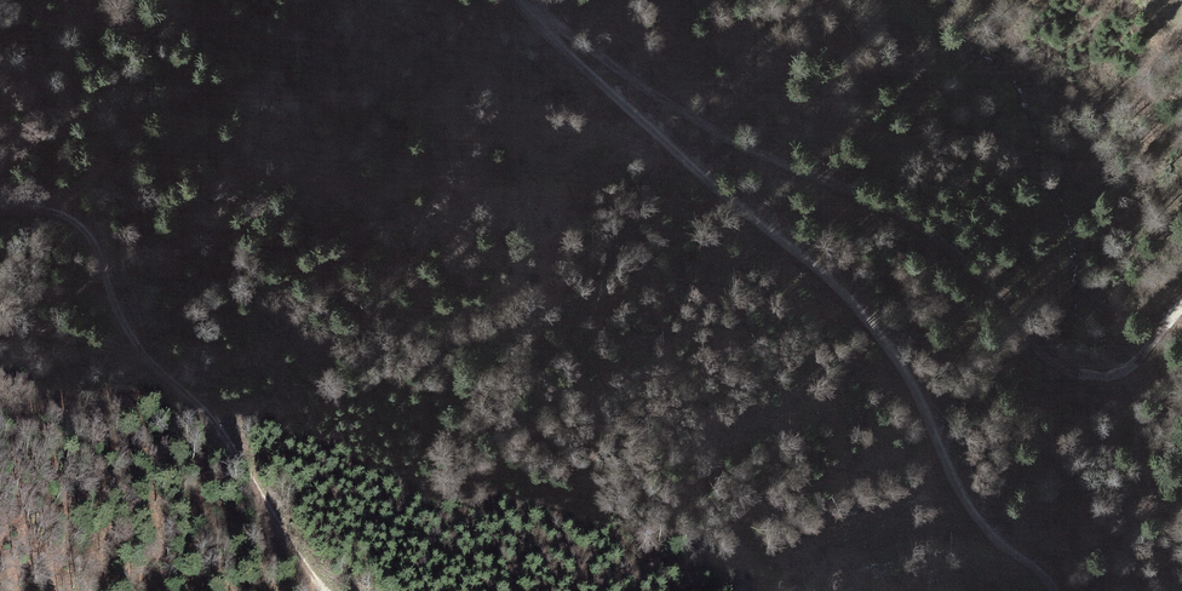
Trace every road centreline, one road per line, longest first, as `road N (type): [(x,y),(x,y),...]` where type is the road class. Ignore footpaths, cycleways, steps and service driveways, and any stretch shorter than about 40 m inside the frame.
road 1 (track): [(525,0),(675,102),(938,228),(1036,340),(1074,369),(1124,368),(1181,303)]
road 2 (track): [(524,0),(708,179),(850,296),(910,375),(978,511),(1057,590)]
road 3 (track): [(0,203),(57,208),(90,230),(122,319),(226,432),(327,590)]
road 4 (track): [(0,329),(152,358)]

